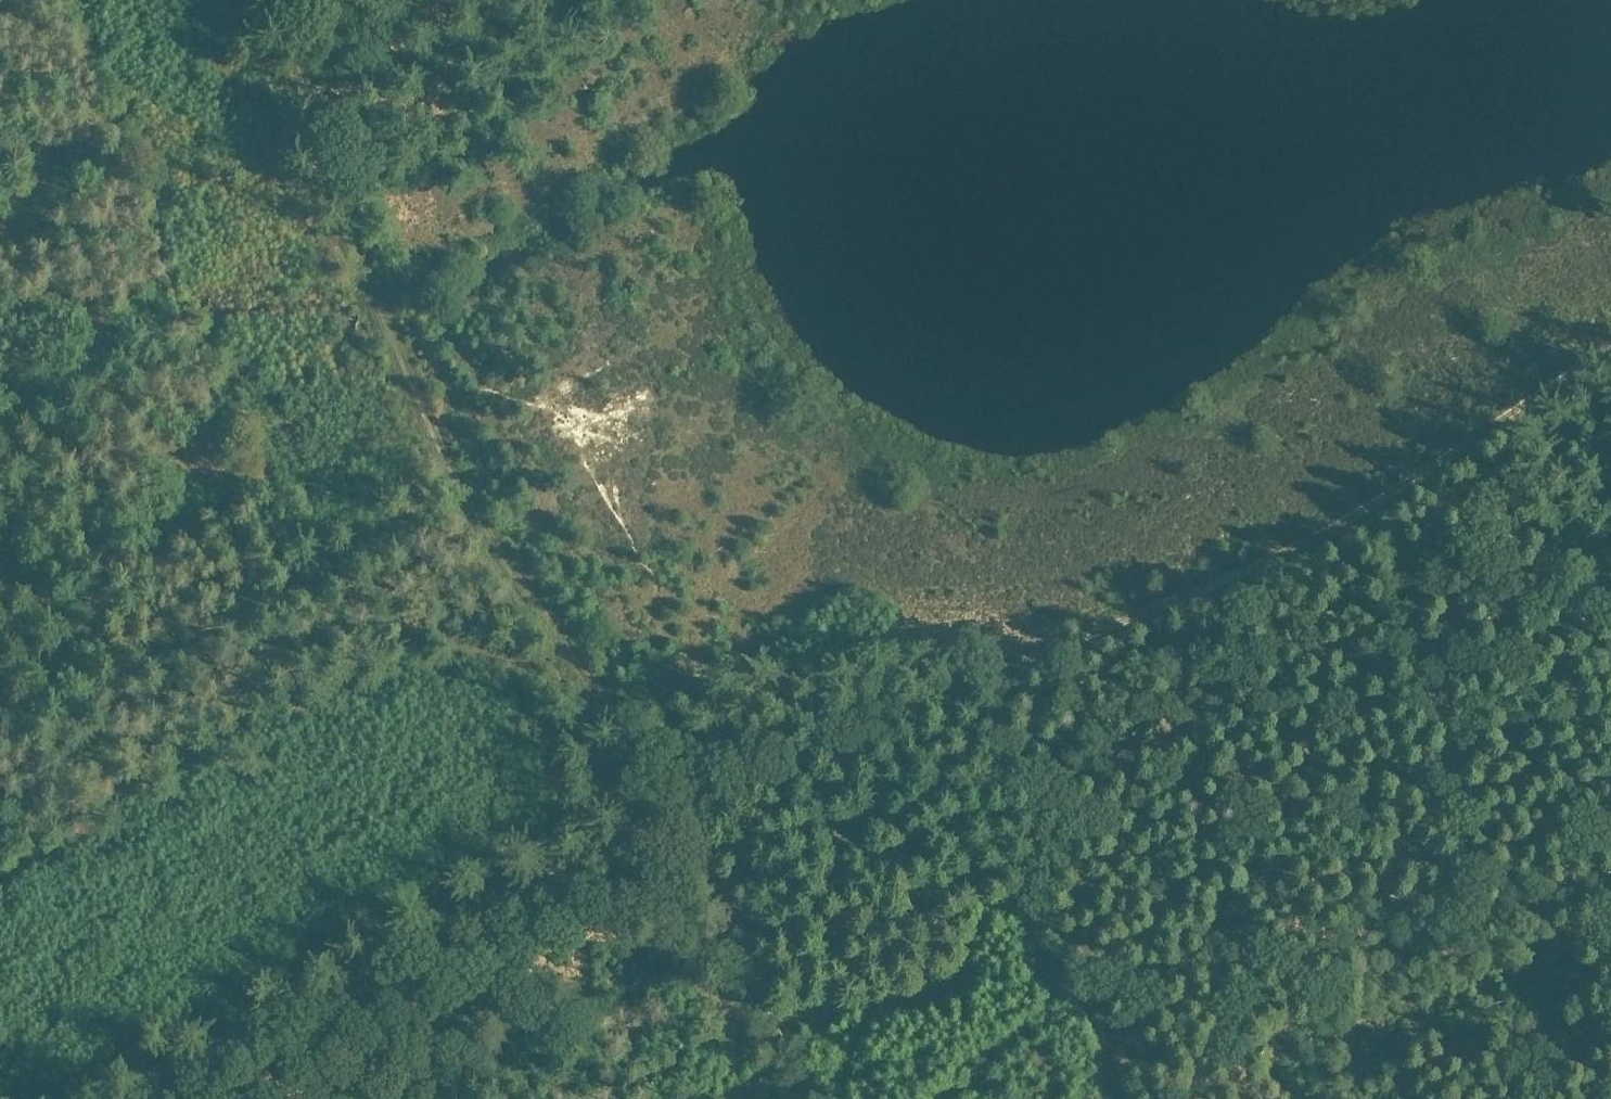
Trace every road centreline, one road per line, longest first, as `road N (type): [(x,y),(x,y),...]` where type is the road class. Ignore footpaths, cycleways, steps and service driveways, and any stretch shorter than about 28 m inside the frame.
road 1 (track): [(788,1098),(740,951),(671,799),(484,543),(396,369),(285,97),(268,0)]
road 2 (track): [(1610,366),(1484,449),(1266,570),(671,799)]
road 3 (track): [(671,799),(573,862),(149,1098)]

